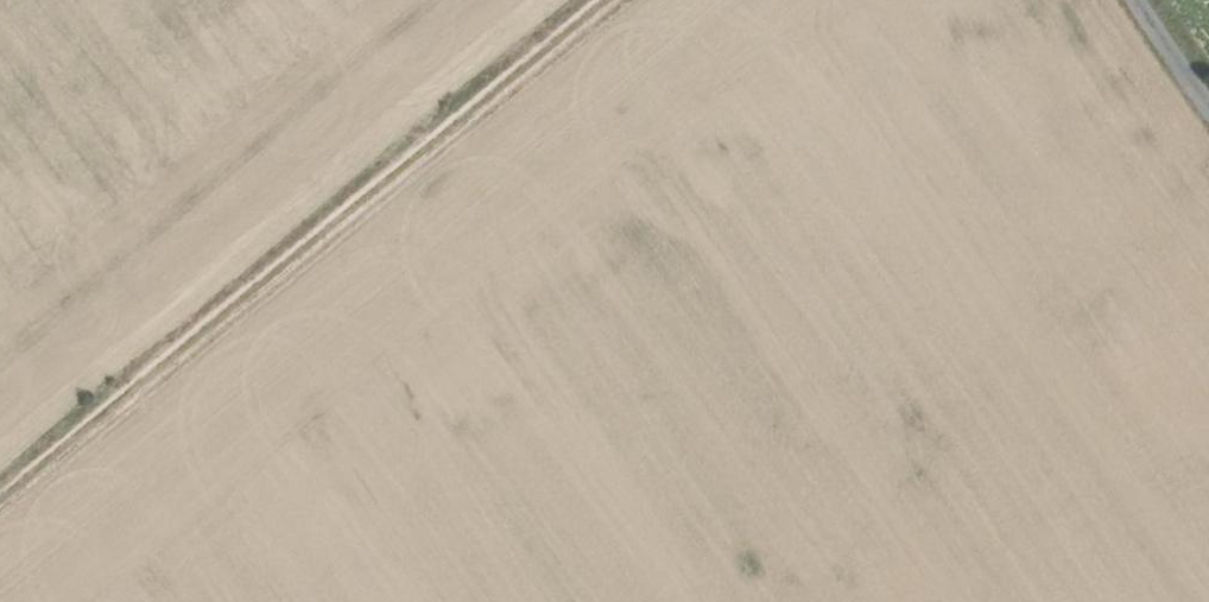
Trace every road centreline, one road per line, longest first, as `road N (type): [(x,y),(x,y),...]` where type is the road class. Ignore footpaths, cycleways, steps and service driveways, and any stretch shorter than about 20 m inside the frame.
road 1 (track): [(1208,149),(1109,0)]

